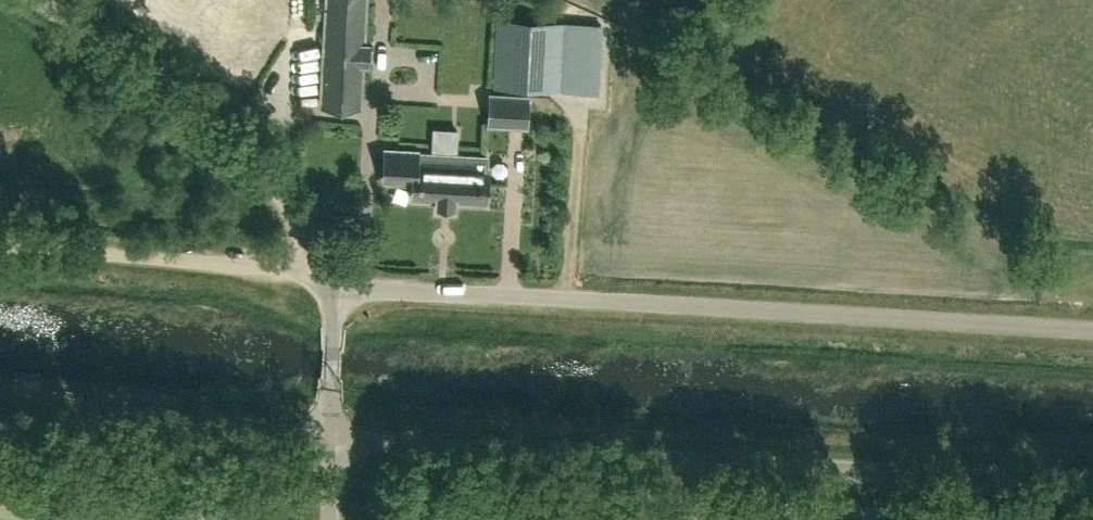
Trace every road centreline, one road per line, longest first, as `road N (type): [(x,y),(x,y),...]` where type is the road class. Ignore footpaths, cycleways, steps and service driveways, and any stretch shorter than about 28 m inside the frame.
road 1 (unclassified): [(1092,484),(330,439)]
road 2 (unclassified): [(1092,329),(418,293),(332,280)]
road 3 (unclassified): [(332,280),(264,167),(46,0)]
road 4 (track): [(332,280),(189,259),(0,246)]
road 5 (unclassified): [(330,439),(0,418)]
road 6 (unclassified): [(330,439),(332,280)]

